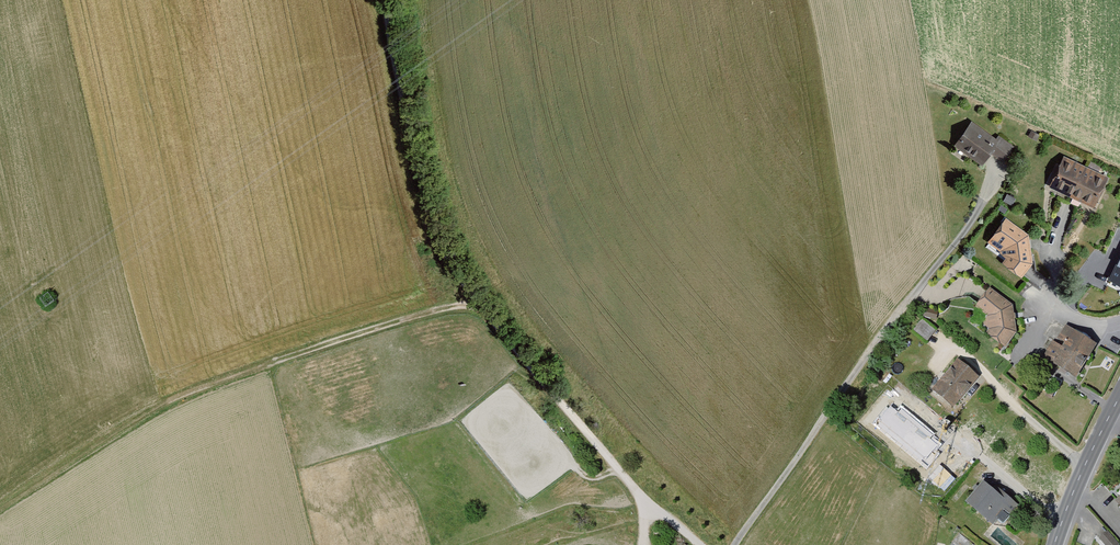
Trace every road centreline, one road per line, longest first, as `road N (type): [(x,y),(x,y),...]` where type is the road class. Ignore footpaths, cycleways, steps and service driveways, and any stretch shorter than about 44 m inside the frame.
road 1 (track): [(702,544),(599,447),(439,251),(383,0)]
road 2 (track): [(0,505),(102,438),(265,366),(452,309),(491,315)]
road 3 (residential): [(733,544),(1000,183)]
road 4 (tertiary): [(1119,397),(1055,544)]

